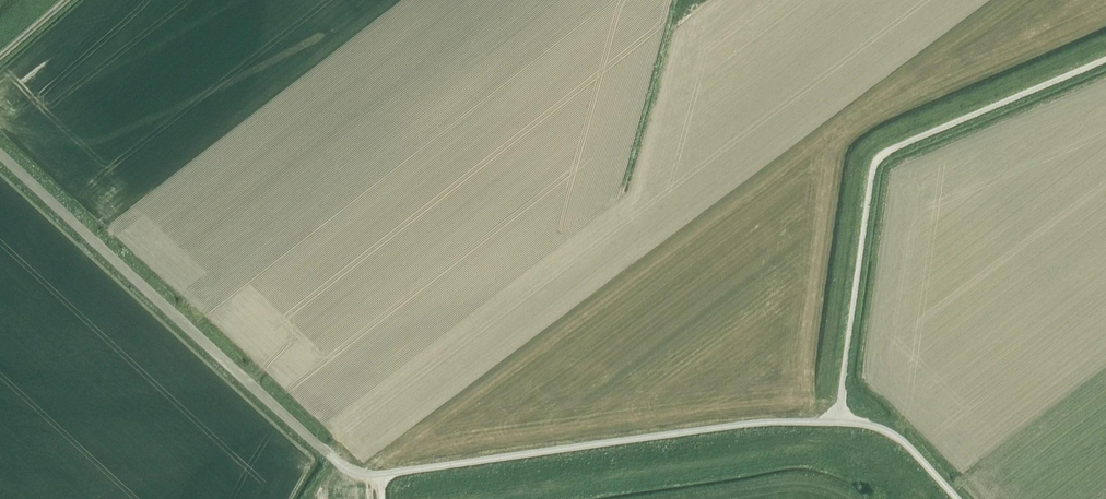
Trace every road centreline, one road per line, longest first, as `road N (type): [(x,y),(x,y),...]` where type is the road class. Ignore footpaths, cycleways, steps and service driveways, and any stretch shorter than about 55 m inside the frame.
road 1 (unclassified): [(1105,59),(877,161),(839,422)]
road 2 (unclassified): [(839,422),(718,427),(382,474)]
road 3 (track): [(325,451),(0,153)]
road 4 (unclassified): [(958,498),(889,431),(839,422)]

